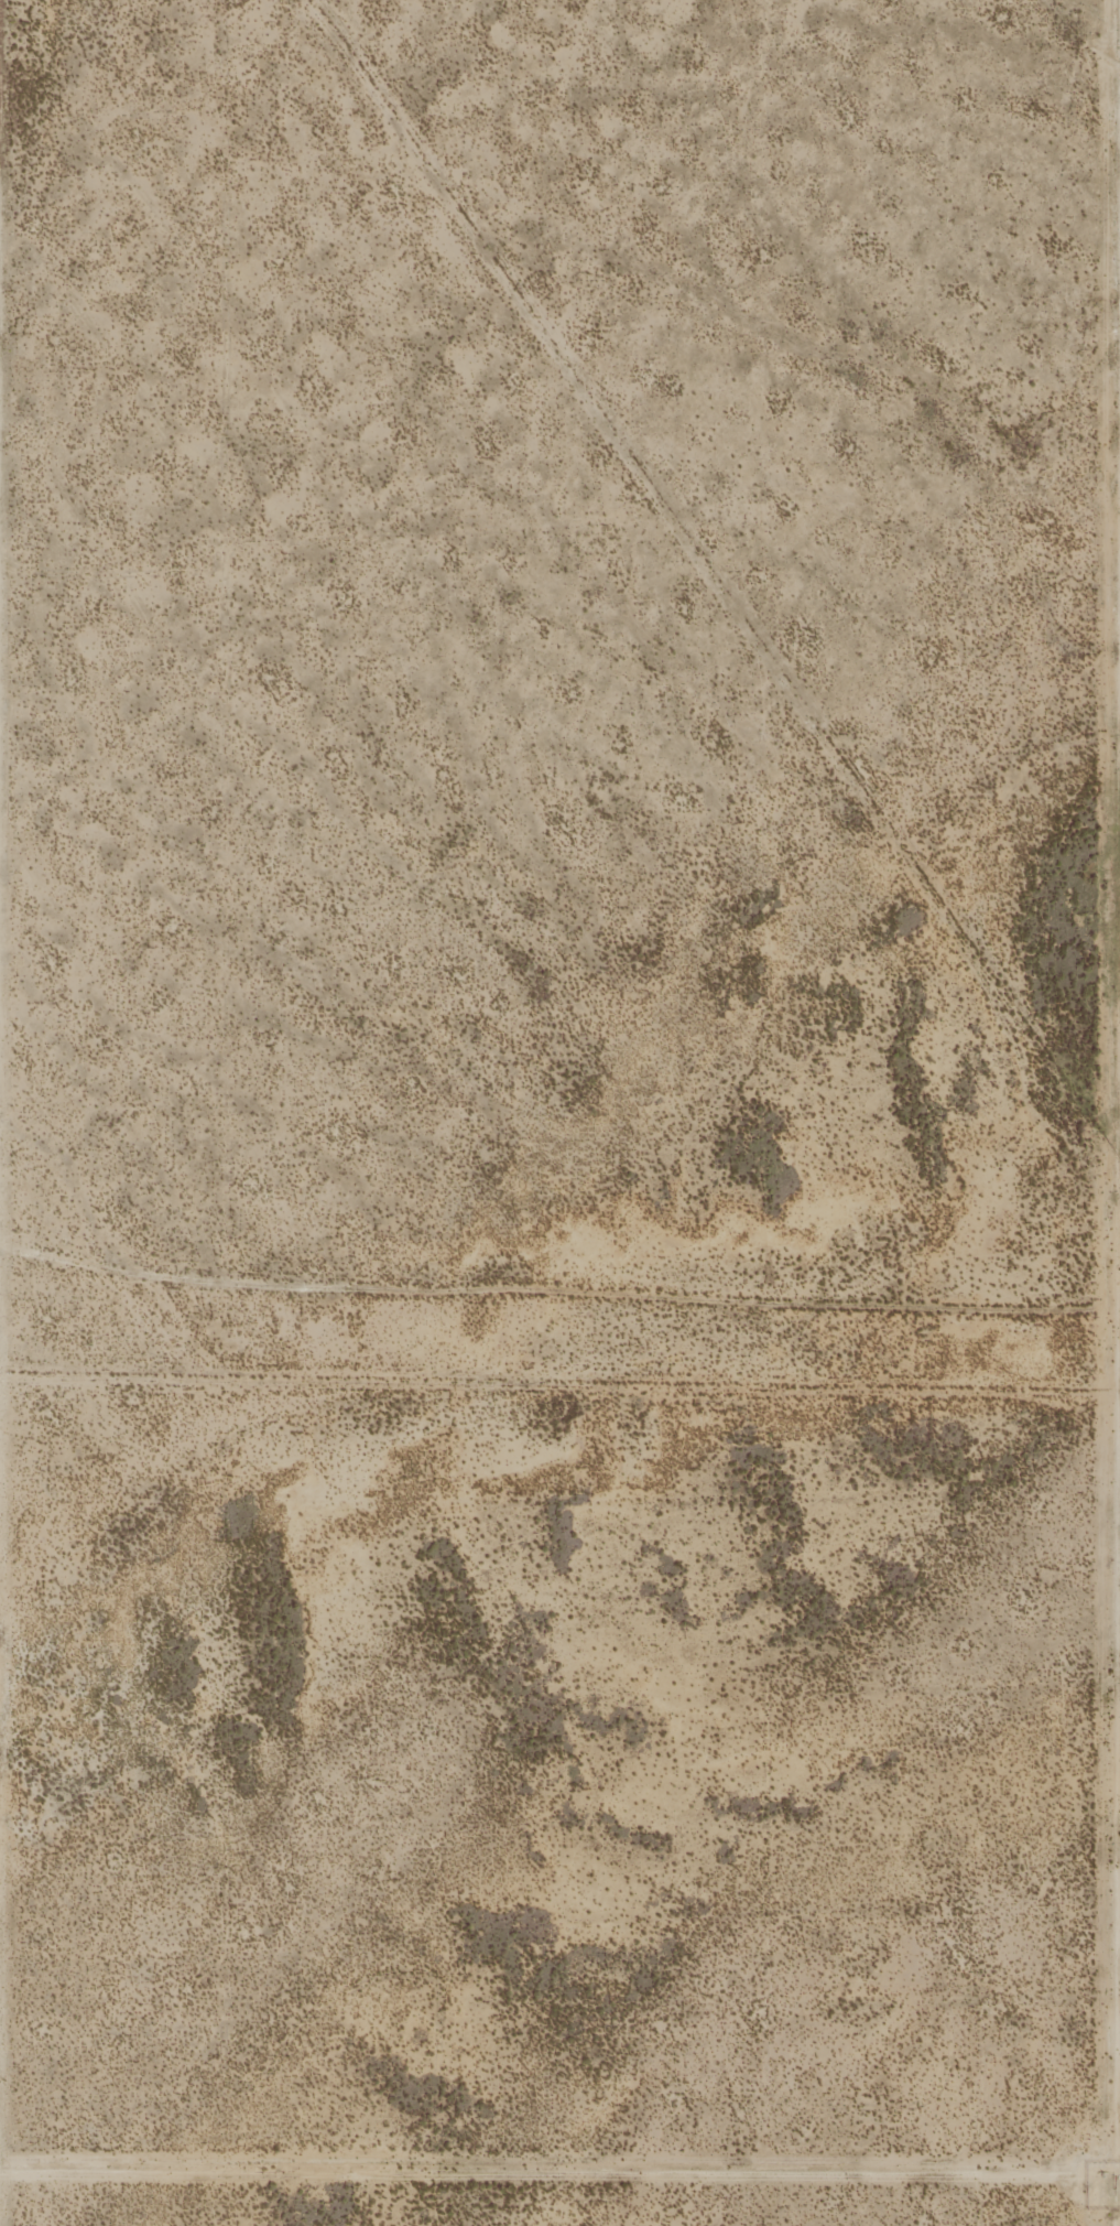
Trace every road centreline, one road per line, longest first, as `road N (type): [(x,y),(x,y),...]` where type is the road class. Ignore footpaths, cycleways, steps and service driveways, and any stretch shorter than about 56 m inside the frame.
road 1 (track): [(1119,1284),(0,1223)]

